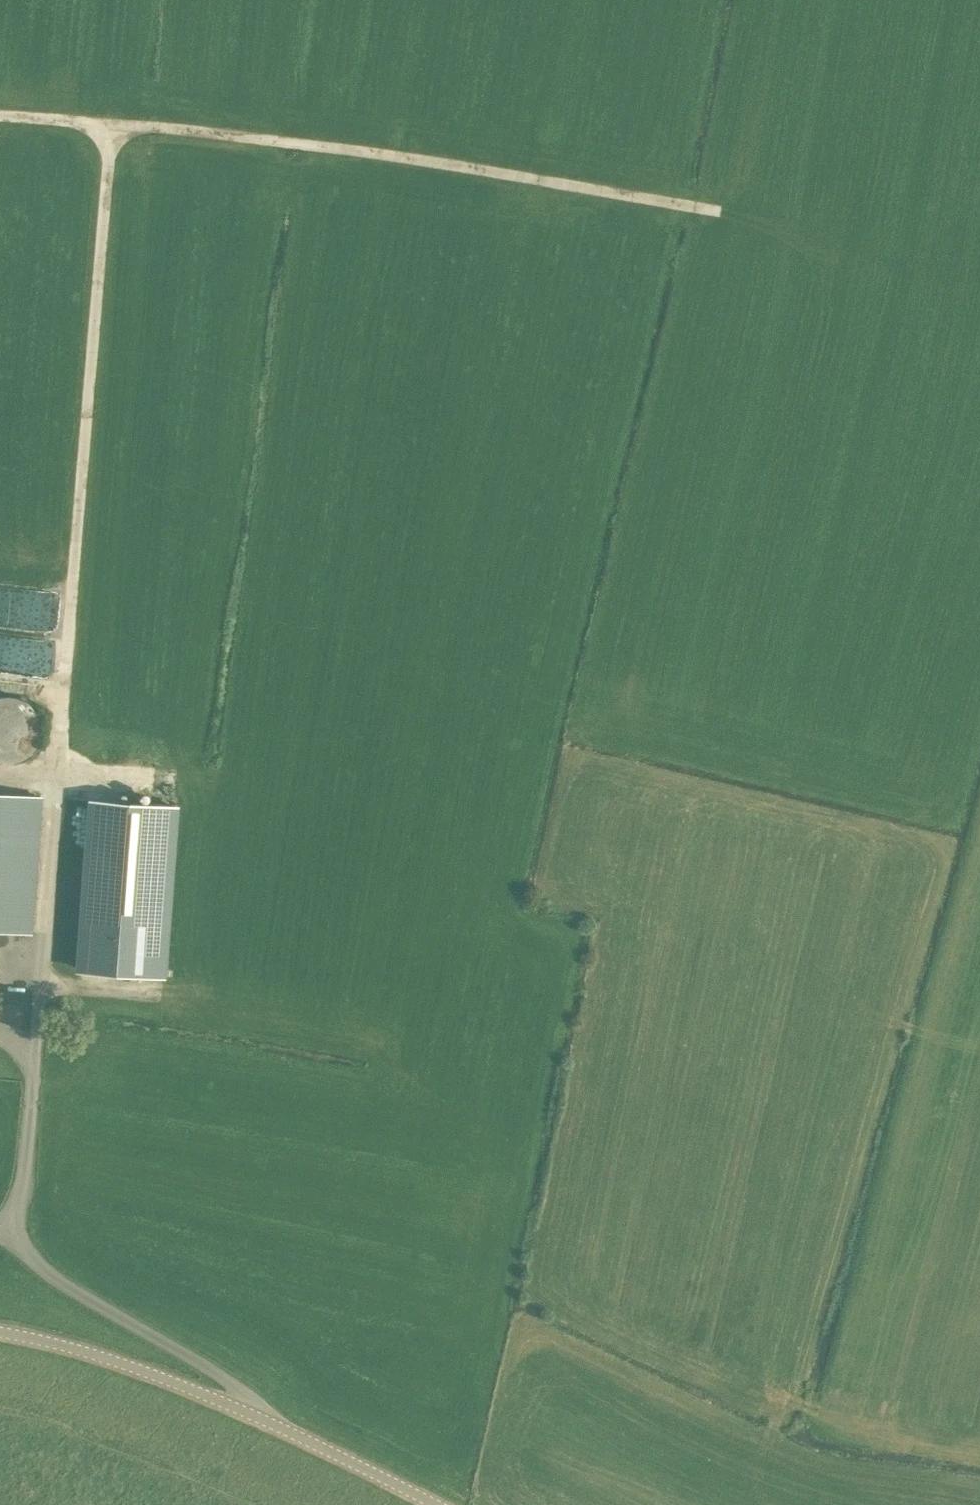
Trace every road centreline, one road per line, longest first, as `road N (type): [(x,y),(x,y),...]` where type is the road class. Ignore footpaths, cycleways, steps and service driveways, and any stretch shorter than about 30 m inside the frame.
road 1 (track): [(35,1055),(112,126)]
road 2 (track): [(717,209),(419,158),(0,116)]
road 3 (unclassified): [(435,1504),(169,1382),(0,1333)]

